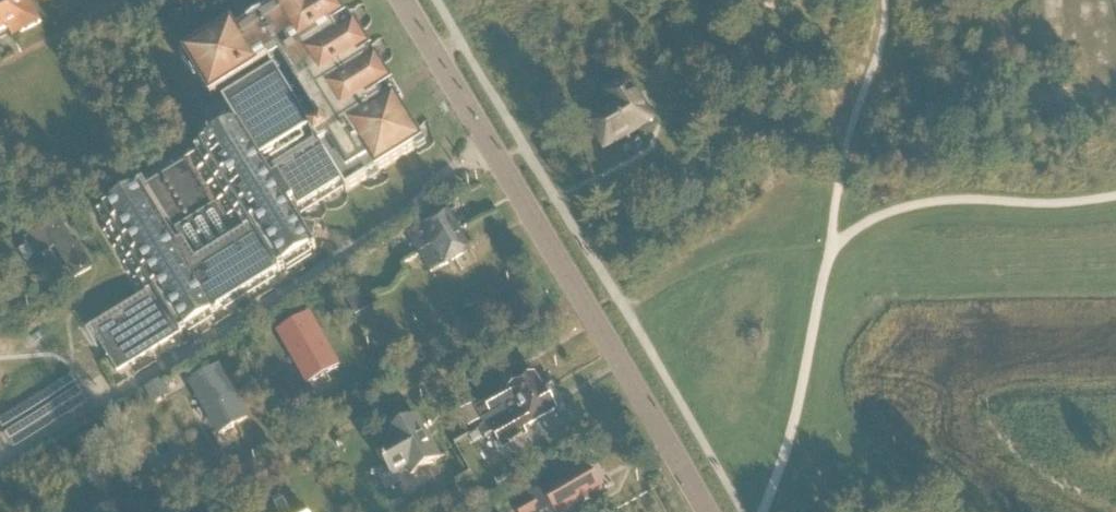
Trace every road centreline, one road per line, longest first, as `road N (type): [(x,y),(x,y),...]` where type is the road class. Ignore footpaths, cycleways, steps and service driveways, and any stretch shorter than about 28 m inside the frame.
road 1 (tertiary): [(706,511),(400,0)]

